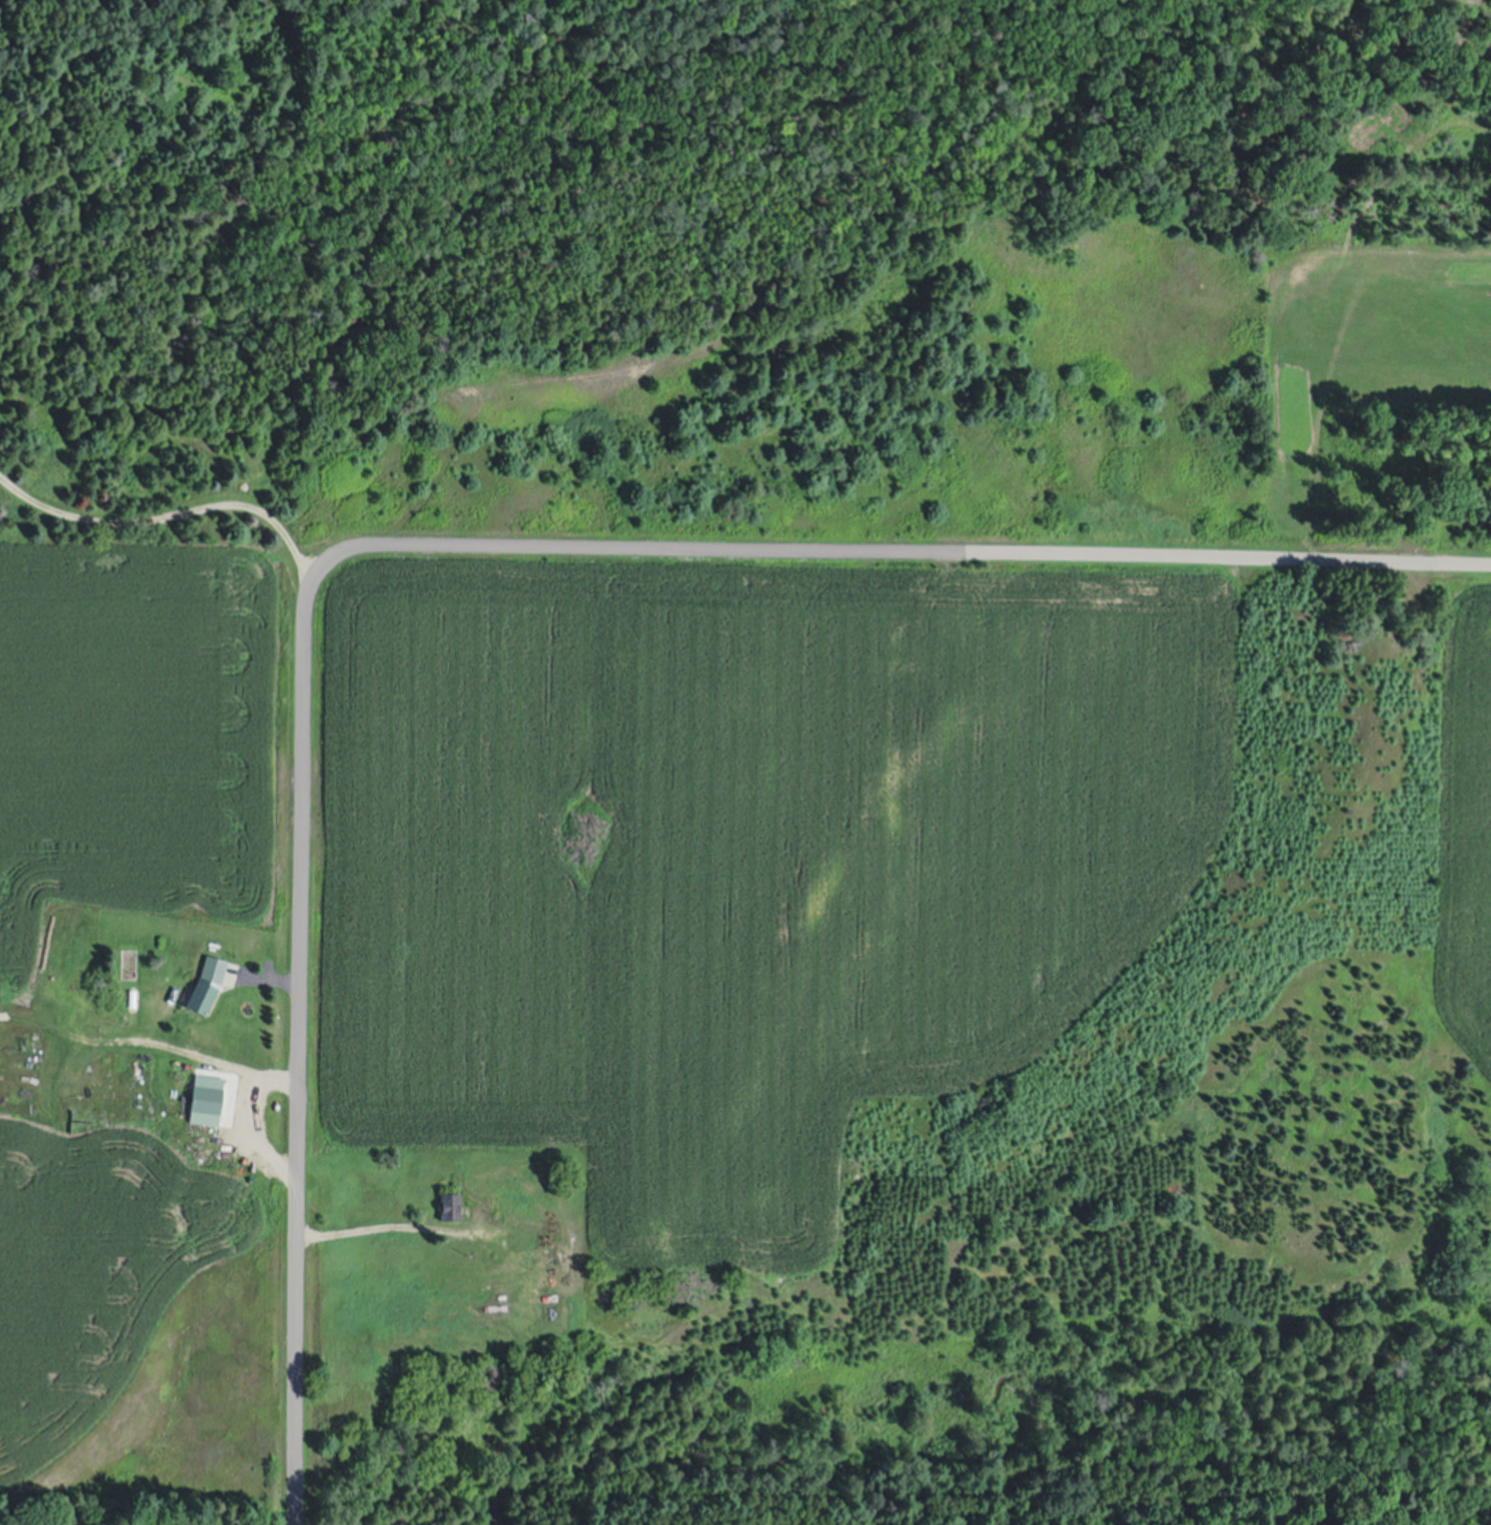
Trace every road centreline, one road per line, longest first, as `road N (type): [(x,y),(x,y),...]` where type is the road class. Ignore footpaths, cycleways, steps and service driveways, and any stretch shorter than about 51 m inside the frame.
road 1 (residential): [(309,575),(330,552),(363,542),(1490,563)]
road 2 (residential): [(293,1524),(309,575)]

